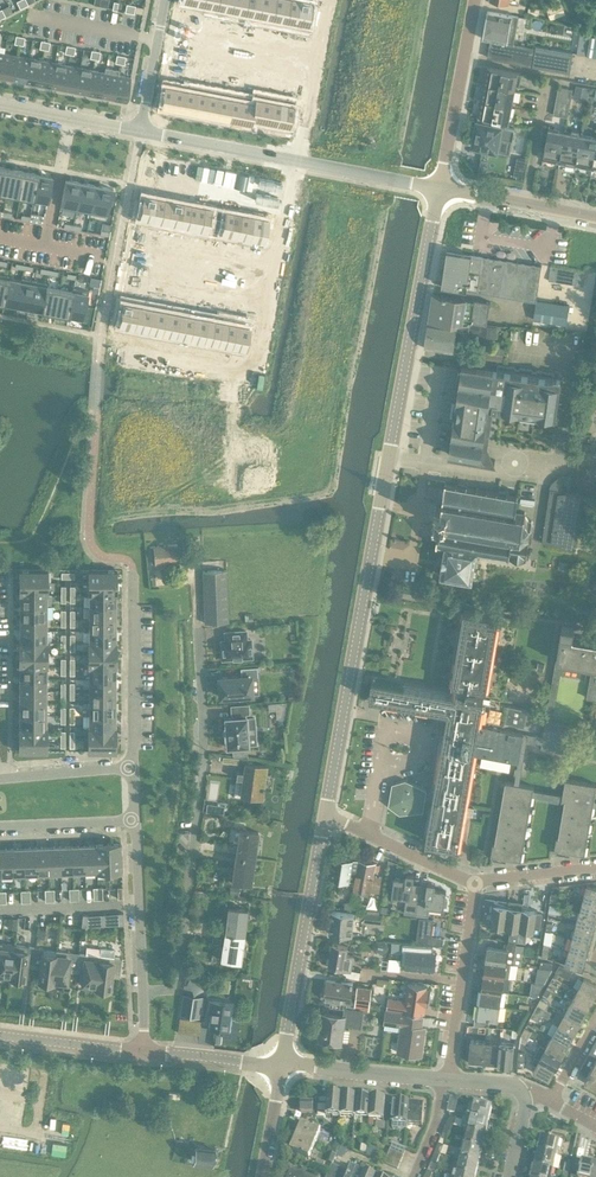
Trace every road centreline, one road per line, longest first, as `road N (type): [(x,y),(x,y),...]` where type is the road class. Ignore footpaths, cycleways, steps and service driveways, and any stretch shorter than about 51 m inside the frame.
road 1 (residential): [(198,623),(204,747),(177,980),(170,989),(142,992)]
road 2 (tertiary): [(389,457),(325,819)]
road 3 (residential): [(141,131),(440,188)]
road 4 (tertiary): [(440,188),(389,457)]
road 5 (tertiary): [(325,819),(283,1067)]
road 6 (residential): [(448,1081),(474,886)]
road 7 (residential): [(133,766),(133,570)]
road 8 (unclassified): [(473,0),(440,188)]
road 9 (residential): [(142,992),(136,819)]
road 10 (residential): [(389,457),(513,473),(517,457),(548,462)]
road 11 (tertiary): [(283,1067),(448,1081)]
road 12 (tertiary): [(595,216),(440,188)]
road 13 (tertiary): [(145,1053),(0,1037)]
road 14 (residential): [(0,103),(141,131)]
road 15 (residential): [(0,825),(136,819)]
road 16 (residential): [(133,766),(0,779)]
road 17 (residential): [(141,131),(167,0)]
road 18 (residential): [(595,870),(474,886)]

